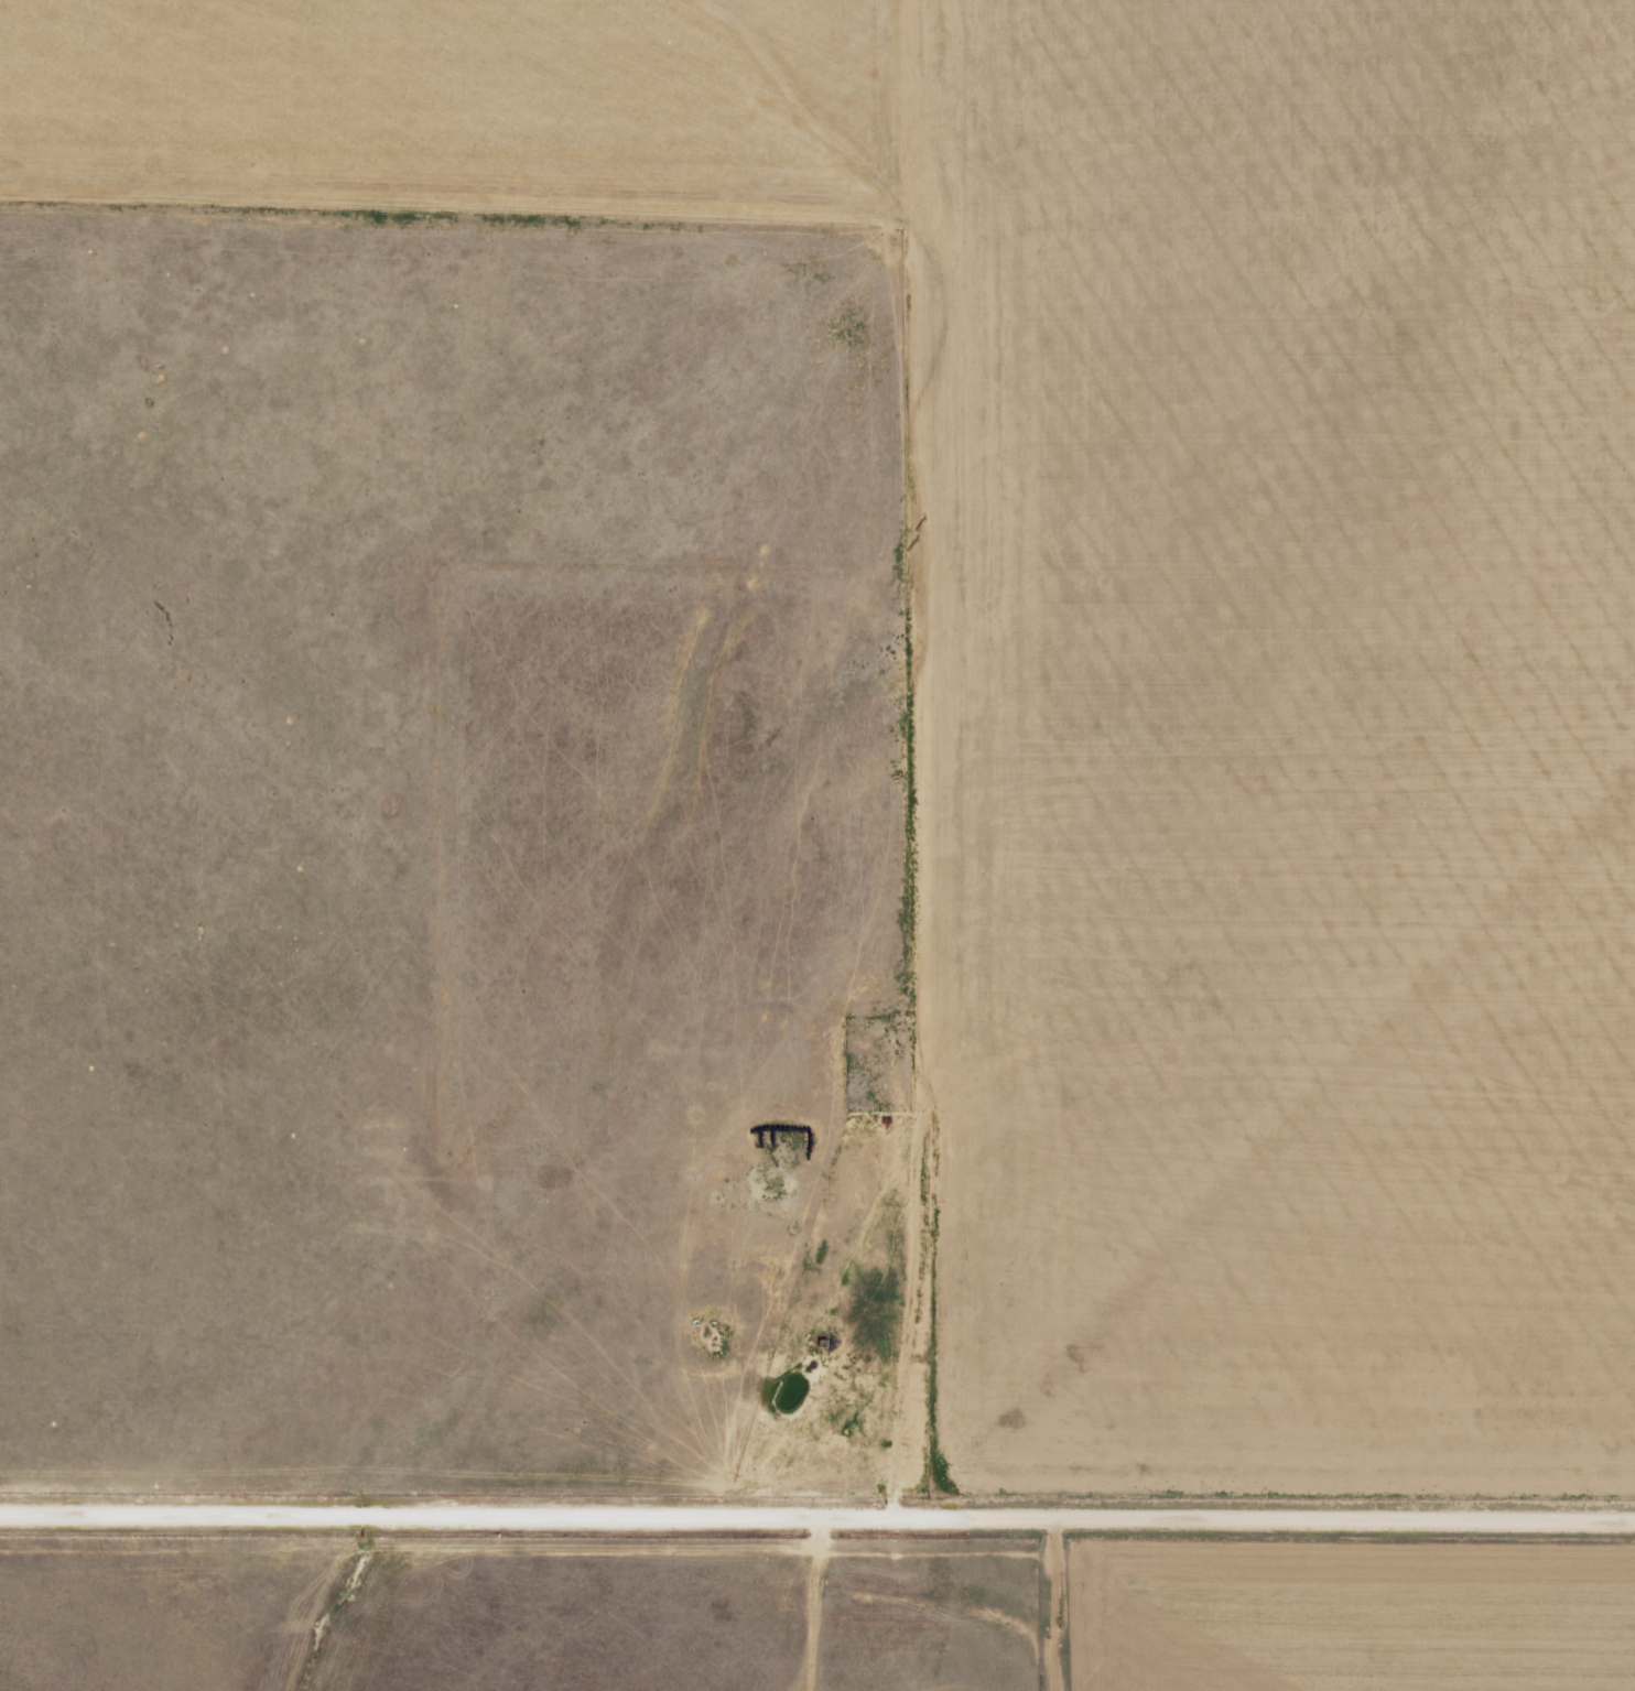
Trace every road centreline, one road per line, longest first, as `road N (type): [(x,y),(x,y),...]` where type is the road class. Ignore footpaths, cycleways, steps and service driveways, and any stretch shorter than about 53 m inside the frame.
road 1 (residential): [(1634,1519),(0,1513)]
road 2 (track): [(1052,1517),(1057,1690)]

